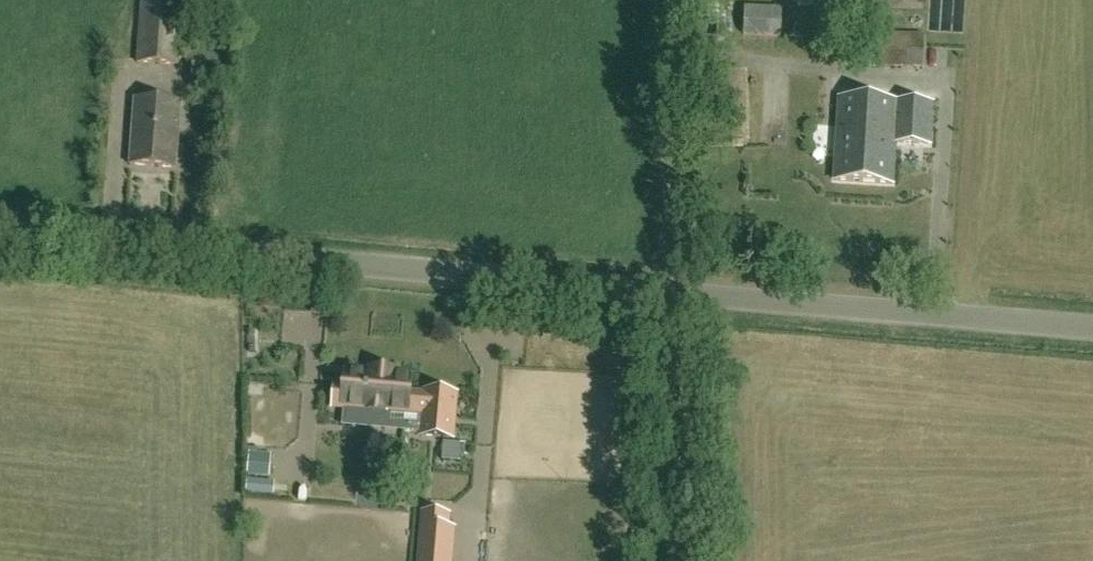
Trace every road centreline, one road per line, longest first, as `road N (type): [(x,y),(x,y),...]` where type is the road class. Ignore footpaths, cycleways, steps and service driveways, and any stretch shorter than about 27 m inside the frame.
road 1 (unclassified): [(1092,328),(0,228)]

